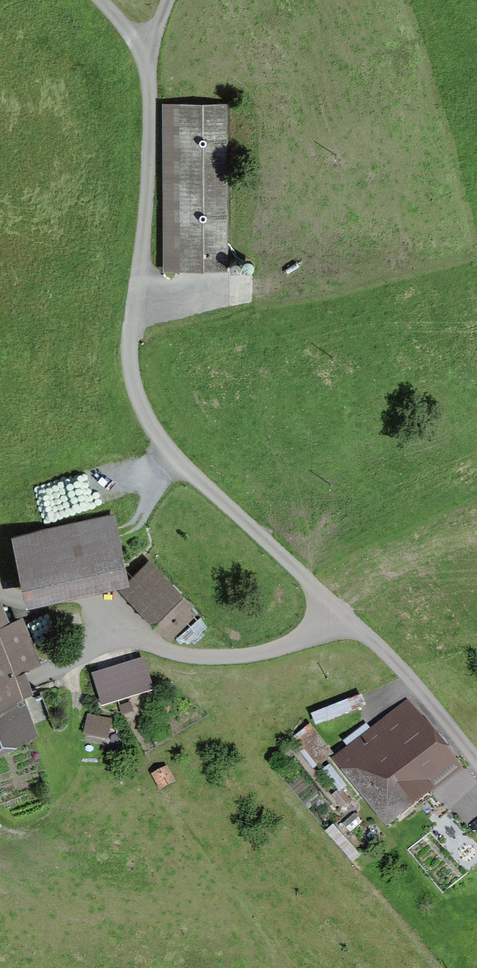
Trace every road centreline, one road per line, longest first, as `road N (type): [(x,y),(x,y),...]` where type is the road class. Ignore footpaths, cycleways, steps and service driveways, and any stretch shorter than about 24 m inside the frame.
road 1 (unclassified): [(476,762),(386,653),(191,473),(150,423),(131,368),(150,153),(147,50)]

